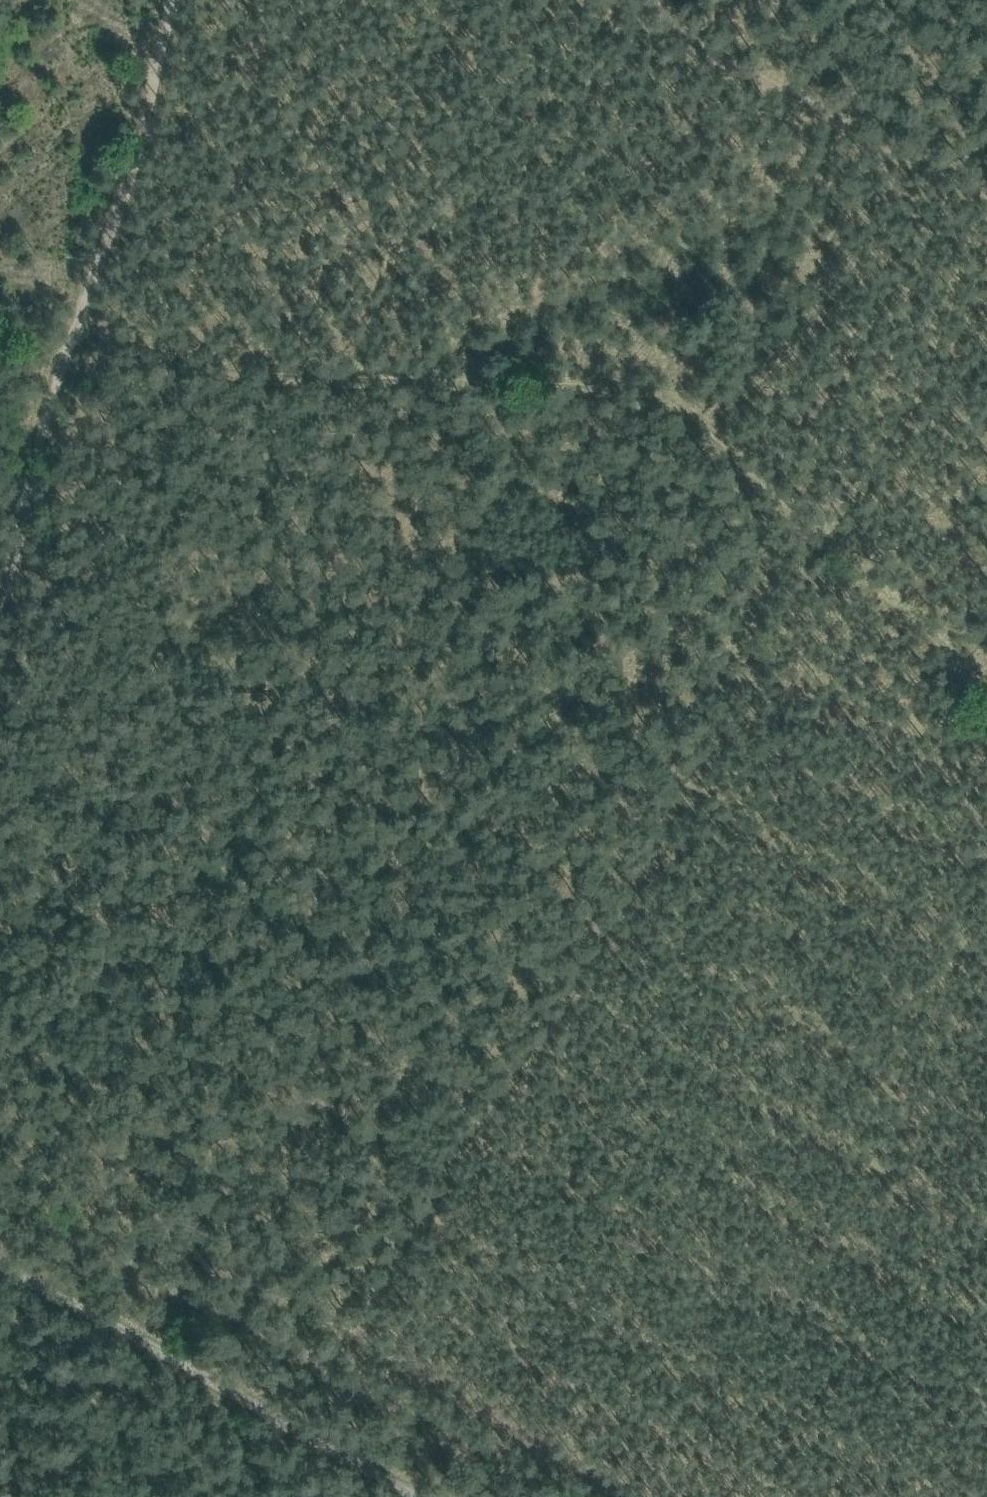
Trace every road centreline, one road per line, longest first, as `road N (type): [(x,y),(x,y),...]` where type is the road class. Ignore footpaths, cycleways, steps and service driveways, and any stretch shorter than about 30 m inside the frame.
road 1 (track): [(168,0),(0,580)]
road 2 (track): [(0,1273),(404,1496)]

